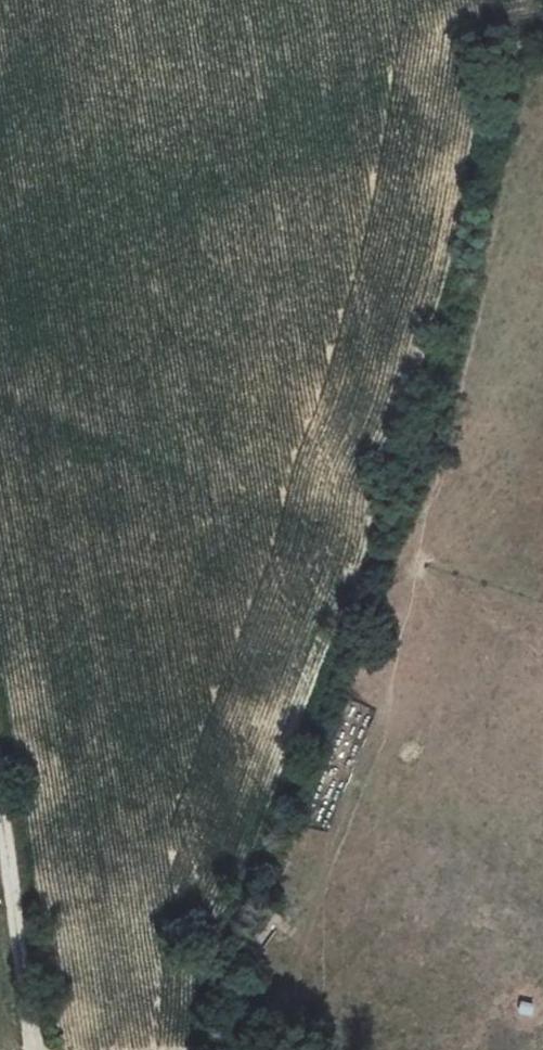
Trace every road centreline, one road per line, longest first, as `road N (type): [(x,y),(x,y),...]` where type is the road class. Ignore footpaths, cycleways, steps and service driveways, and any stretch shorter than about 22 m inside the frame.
road 1 (track): [(0,872),(29,1049)]

